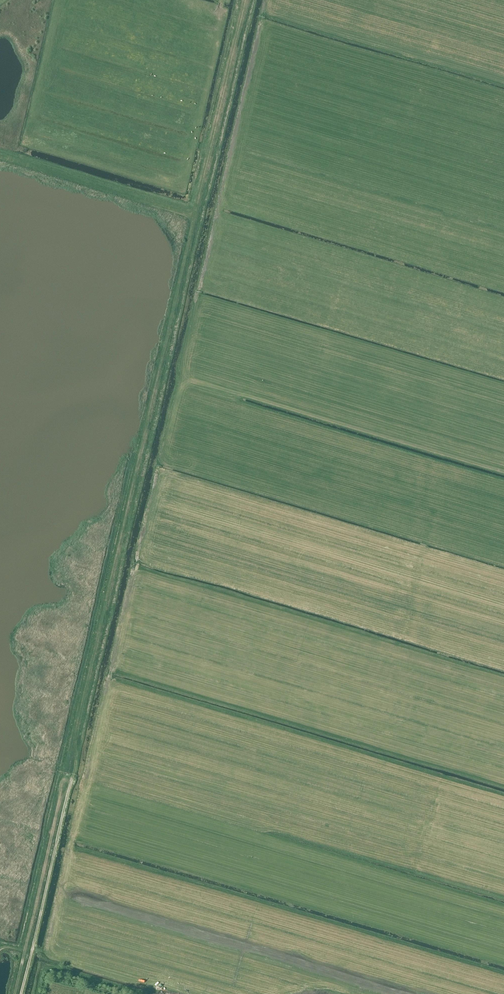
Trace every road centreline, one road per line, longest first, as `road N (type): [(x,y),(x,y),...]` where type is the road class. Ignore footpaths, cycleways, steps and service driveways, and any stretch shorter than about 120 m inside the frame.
road 1 (track): [(240,0),(68,769)]

